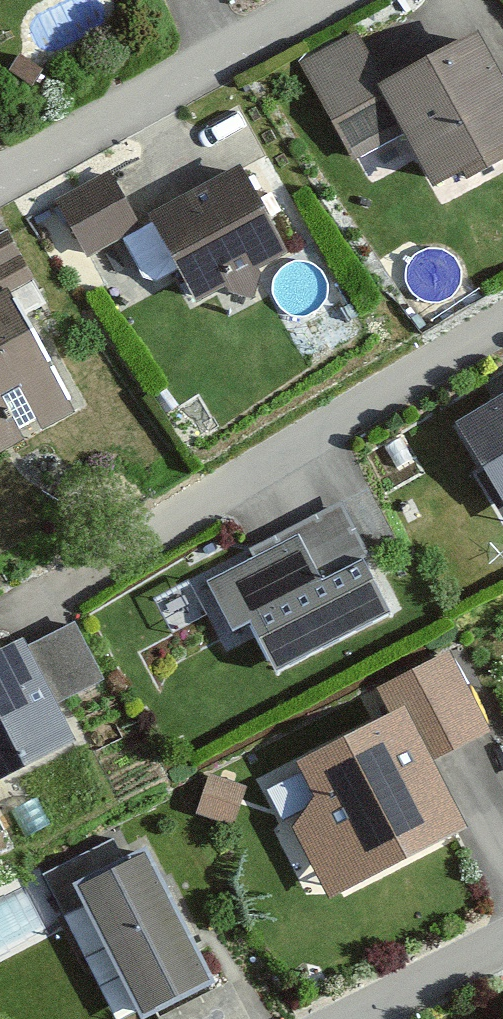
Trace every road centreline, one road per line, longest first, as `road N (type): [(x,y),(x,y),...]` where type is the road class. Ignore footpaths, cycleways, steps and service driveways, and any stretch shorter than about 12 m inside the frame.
road 1 (residential): [(26,595),(502,317)]
road 2 (residential): [(0,178),(323,0)]
road 3 (residential): [(502,946),(355,1018)]

